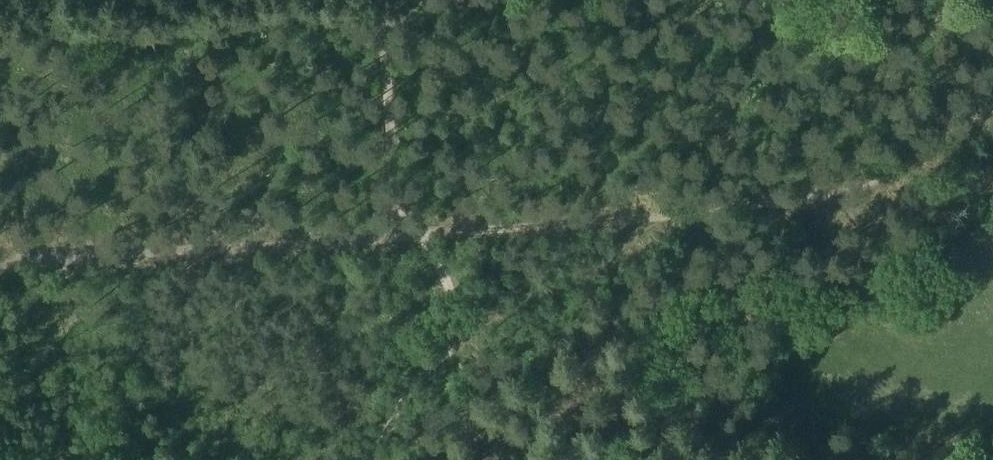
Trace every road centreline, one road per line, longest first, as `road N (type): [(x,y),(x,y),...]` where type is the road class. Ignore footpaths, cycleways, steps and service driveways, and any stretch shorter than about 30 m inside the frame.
road 1 (track): [(992,121),(814,190),(0,249)]
road 2 (track): [(375,0),(390,221),(430,249),(445,270),(460,345)]
road 3 (track): [(460,345),(696,200)]
road 4 (track): [(460,345),(435,362),(373,459)]

